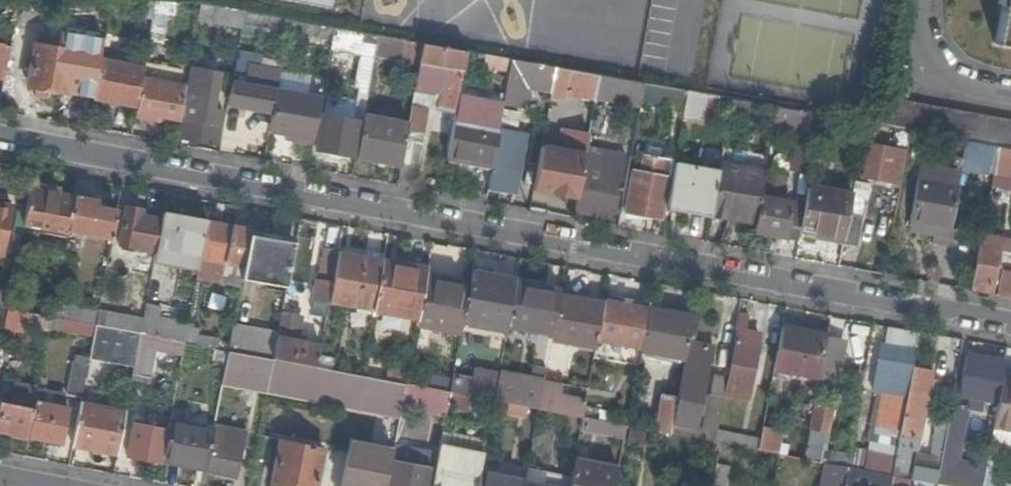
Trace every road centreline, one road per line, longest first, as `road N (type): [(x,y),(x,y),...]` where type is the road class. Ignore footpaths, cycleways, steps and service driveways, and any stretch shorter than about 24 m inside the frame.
road 1 (residential): [(0,140),(1010,328)]
road 2 (residential): [(1010,93),(919,76),(907,42),(915,0)]

